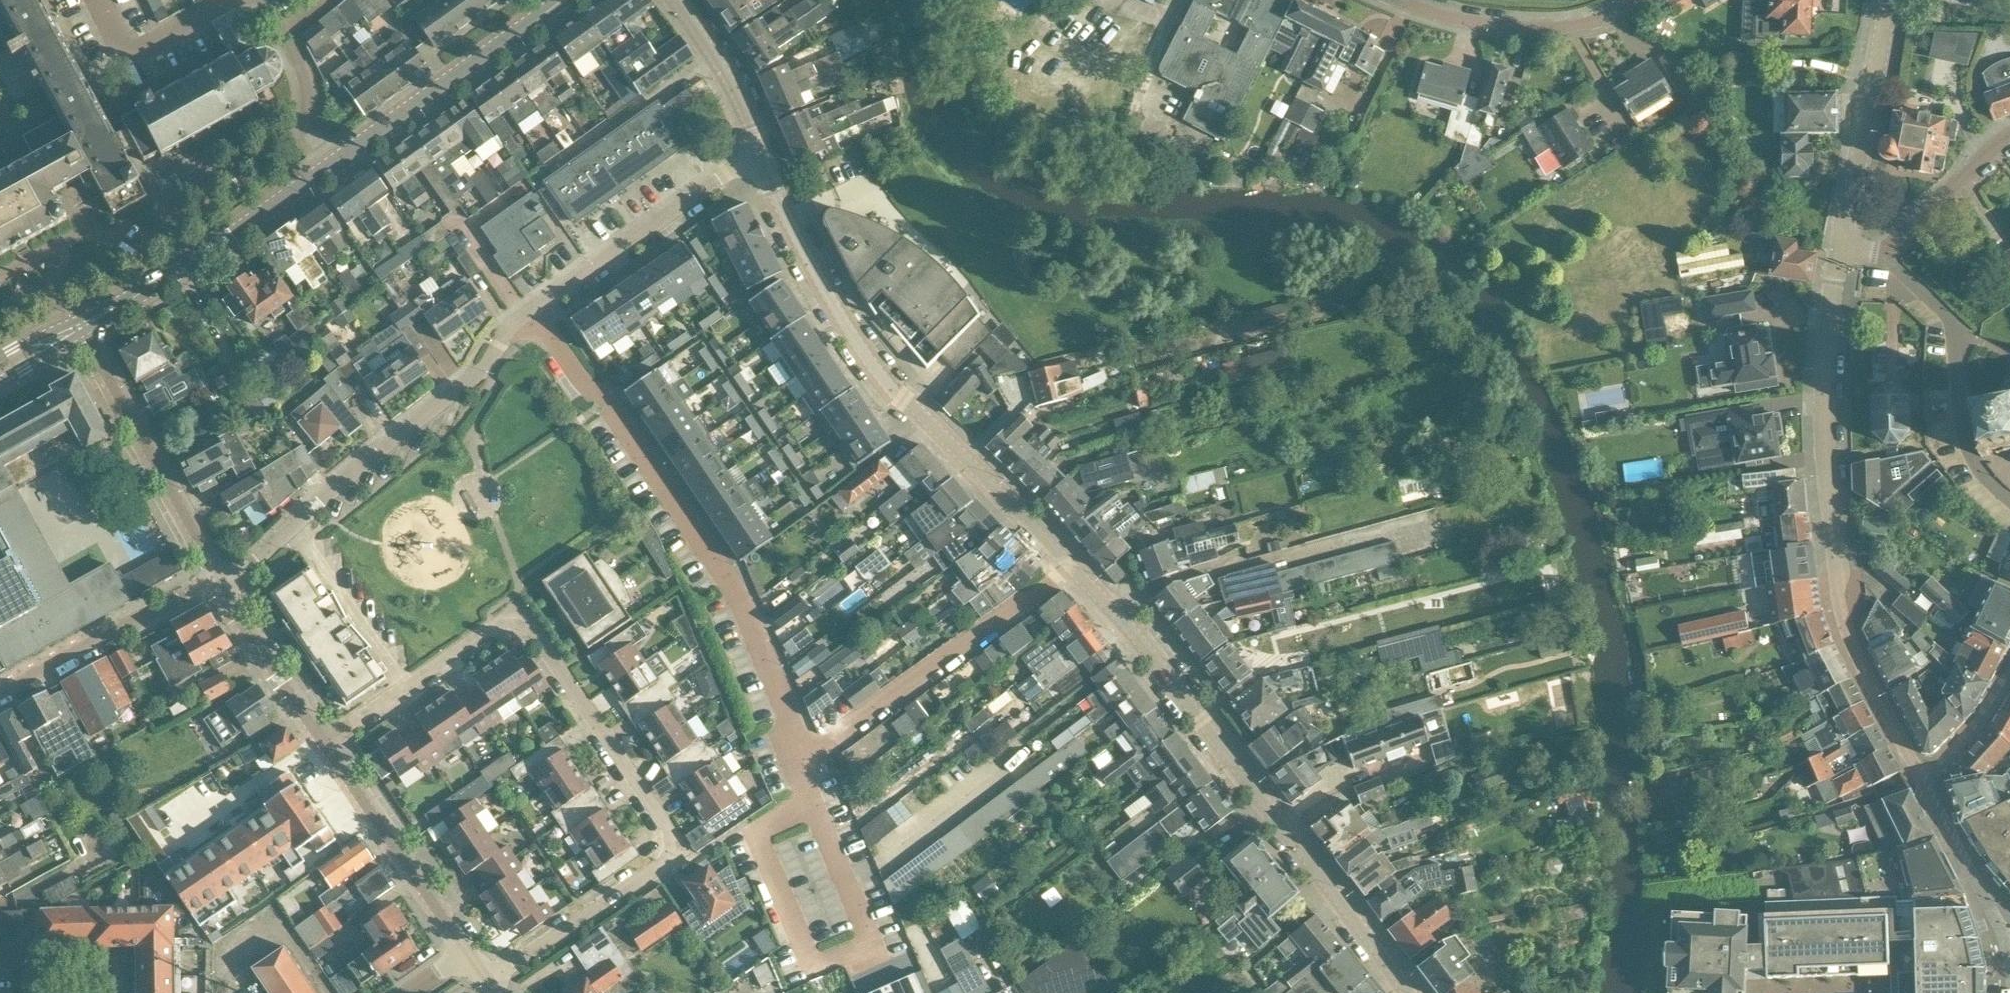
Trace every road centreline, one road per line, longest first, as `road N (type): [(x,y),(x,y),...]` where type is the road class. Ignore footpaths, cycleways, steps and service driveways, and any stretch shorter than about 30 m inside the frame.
road 1 (residential): [(486,982),(675,854),(515,615),(409,685)]
road 2 (residential): [(1929,781),(1844,621),(1825,416),(1842,248)]
road 3 (residential): [(1409,992),(1153,656),(1071,568)]
road 4 (residential): [(796,761),(786,709),(725,575),(532,308)]
road 5 (residential): [(1071,568),(887,383),(776,198),(758,153)]
road 6 (residential): [(796,761),(1071,568)]
road 7 (residential): [(532,308),(501,339),(488,368),(292,528)]
road 8 (tertiary): [(71,331),(213,250),(333,164)]
road 9 (residential): [(2009,498),(1966,440),(1954,328),(1884,252)]
road 10 (residential): [(218,577),(71,331)]
road 11 (tertiary): [(333,164),(562,0)]
road 12 (residential): [(758,153),(532,308)]
road 13 (residential): [(810,806),(756,834),(806,951),(828,960),(857,949),(866,941),(865,927)]
road 14 (residential): [(466,955),(324,744)]
road 15 (residential): [(1842,248),(1885,0)]
road 16 (residential): [(0,694),(218,577)]
road 17 (residential): [(1630,7),(1583,24),(1534,29),(1451,20),(1398,0)]
road 18 (residential): [(324,744),(218,577)]
road 19 (residential): [(409,685),(292,528)]
road 20 (residential): [(2009,959),(1929,781)]
road 21 (residential): [(333,164),(307,124),(300,68),(265,0)]
road 22 (residential): [(758,153),(727,74),(676,0)]
road 23 (residential): [(97,0),(118,38),(145,48),(235,0)]
road 24 (residential): [(1884,252),(2009,135)]
road 25 (residential): [(1929,781),(2009,672)]
road 26 (residential): [(865,927),(810,806)]

